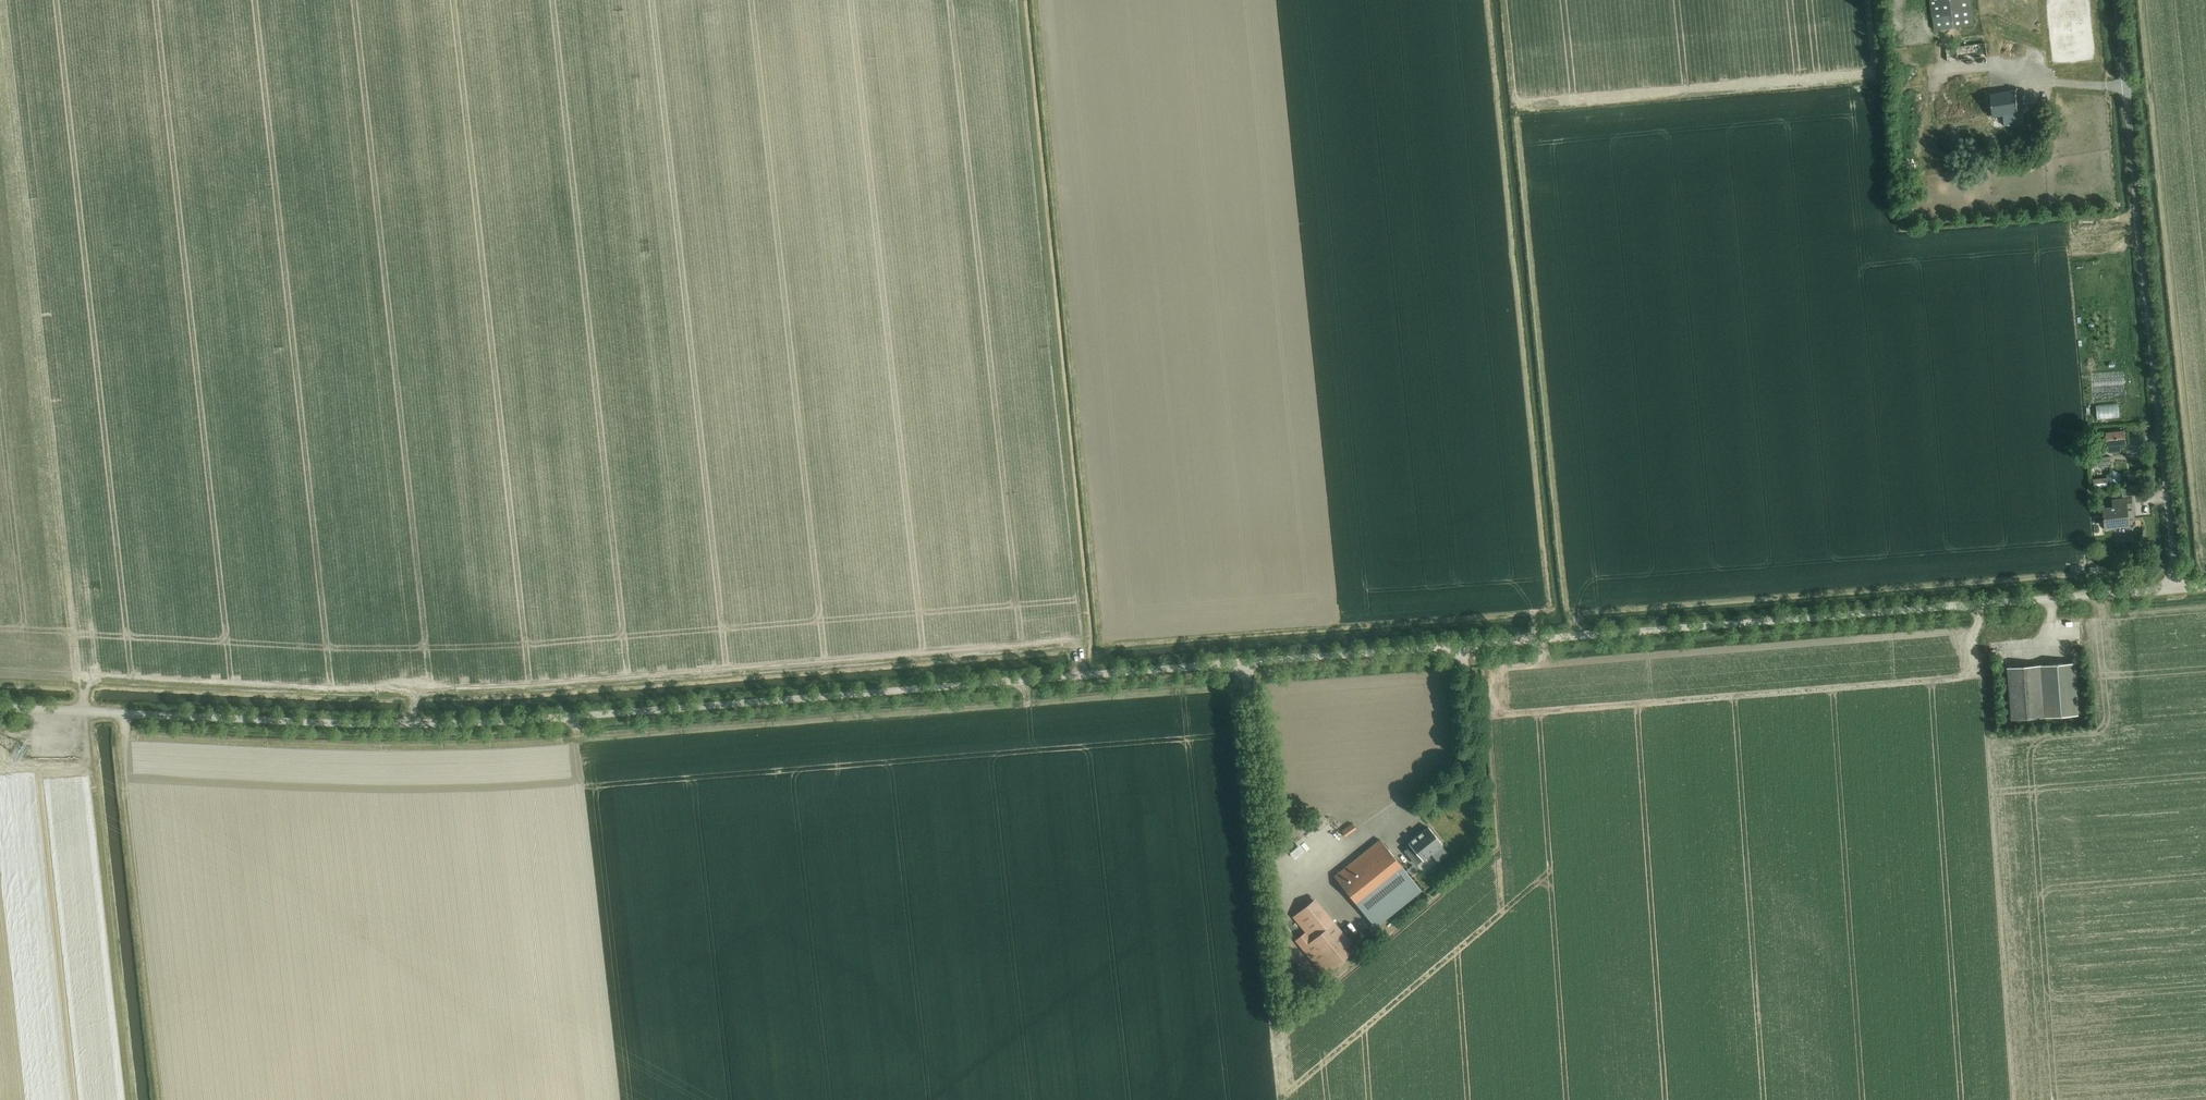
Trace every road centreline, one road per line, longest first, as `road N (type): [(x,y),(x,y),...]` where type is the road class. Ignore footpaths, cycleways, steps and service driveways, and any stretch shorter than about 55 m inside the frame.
road 1 (unclassified): [(0,708),(491,722),(2177,589)]
road 2 (unclassified): [(2177,589),(2114,0)]

